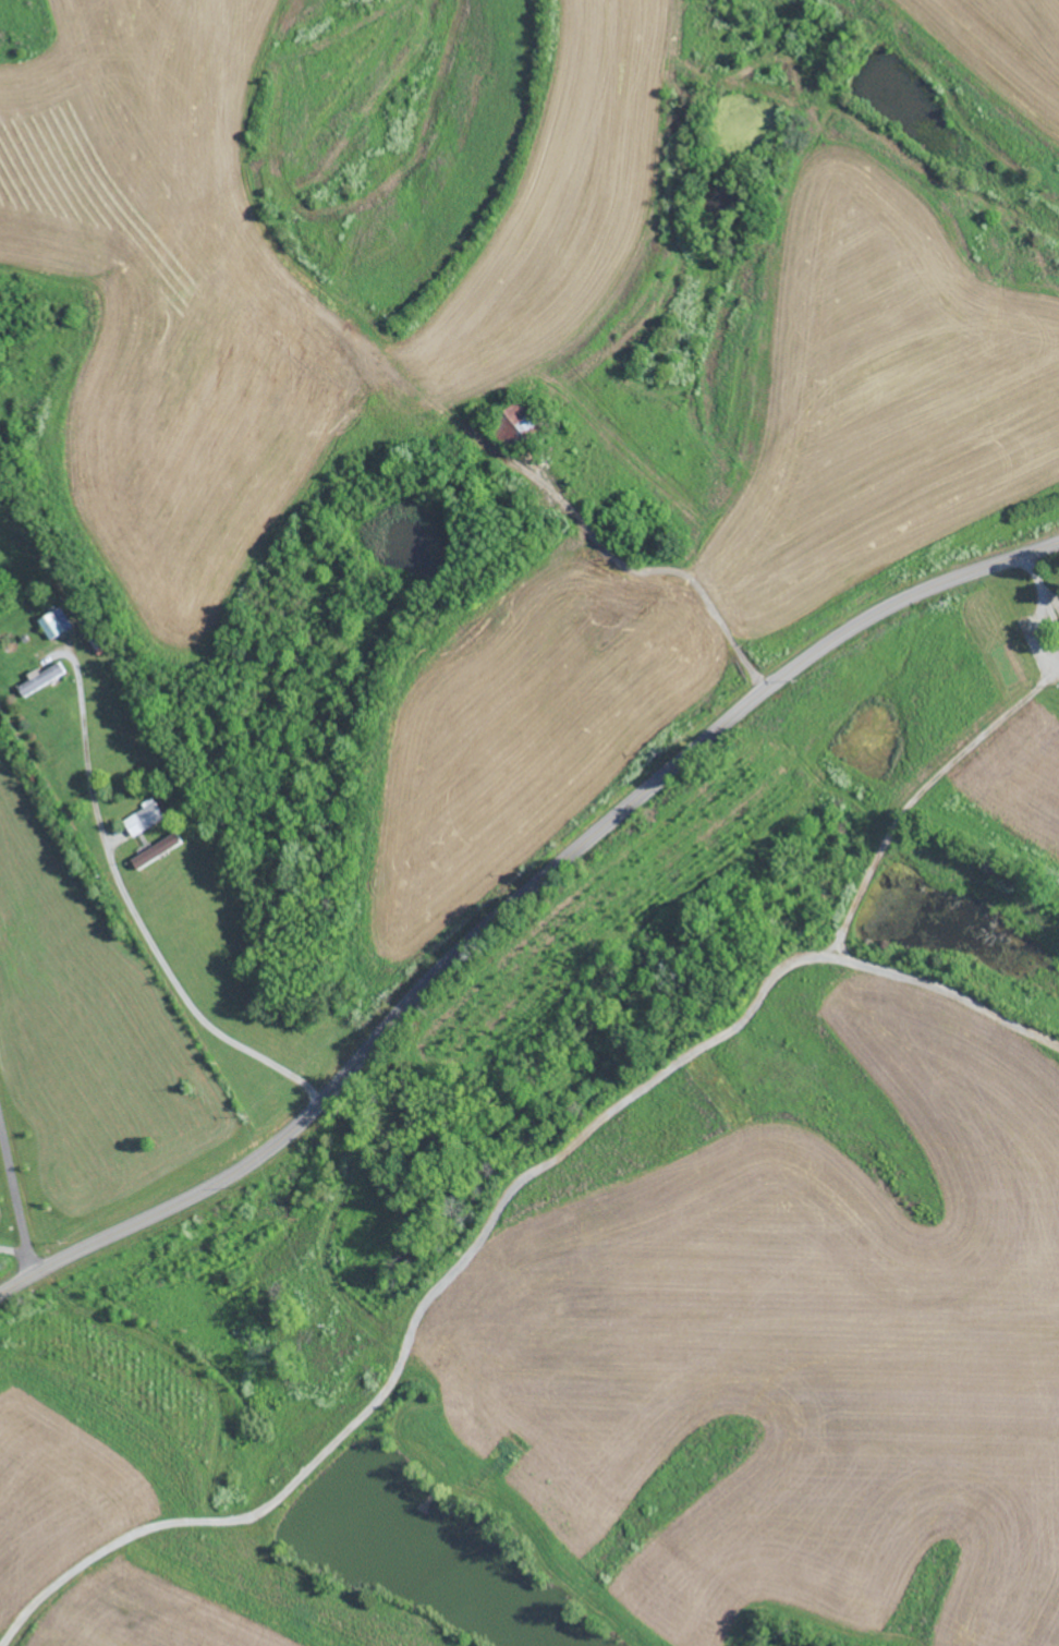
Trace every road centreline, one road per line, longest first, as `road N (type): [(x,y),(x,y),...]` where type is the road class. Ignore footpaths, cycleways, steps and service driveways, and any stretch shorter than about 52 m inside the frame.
road 1 (secondary): [(0,1301),(204,1197),(272,1152),(318,1114),(463,951),(808,663),(925,596),(1058,548)]

